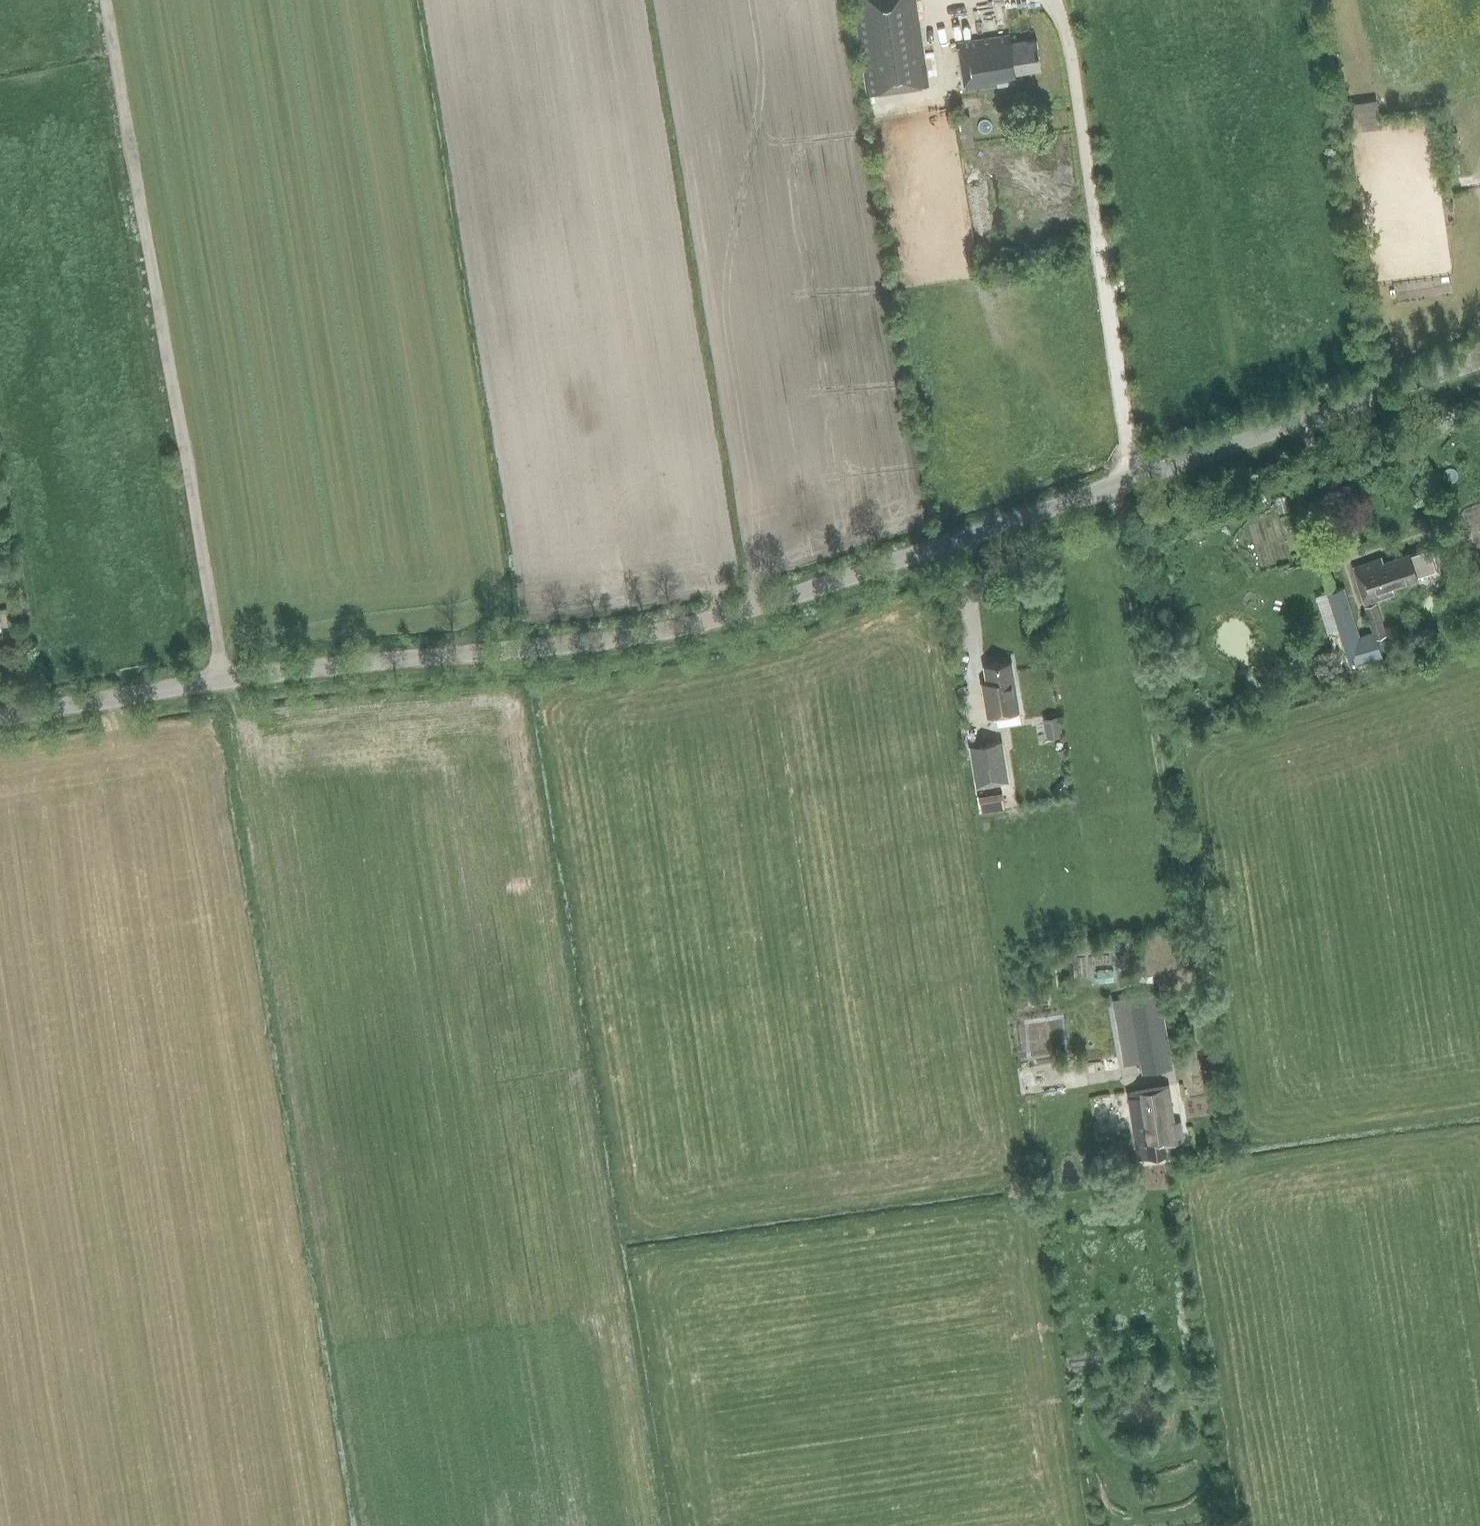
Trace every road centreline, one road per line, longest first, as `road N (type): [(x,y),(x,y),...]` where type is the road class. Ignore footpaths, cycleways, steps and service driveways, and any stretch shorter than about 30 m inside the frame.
road 1 (unclassified): [(0,722),(285,677),(681,636),(926,540),(1479,357)]
road 2 (track): [(221,685),(107,0)]
road 3 (track): [(1198,1058),(1114,476)]
road 4 (track): [(1126,470),(1070,51),(1046,0)]

